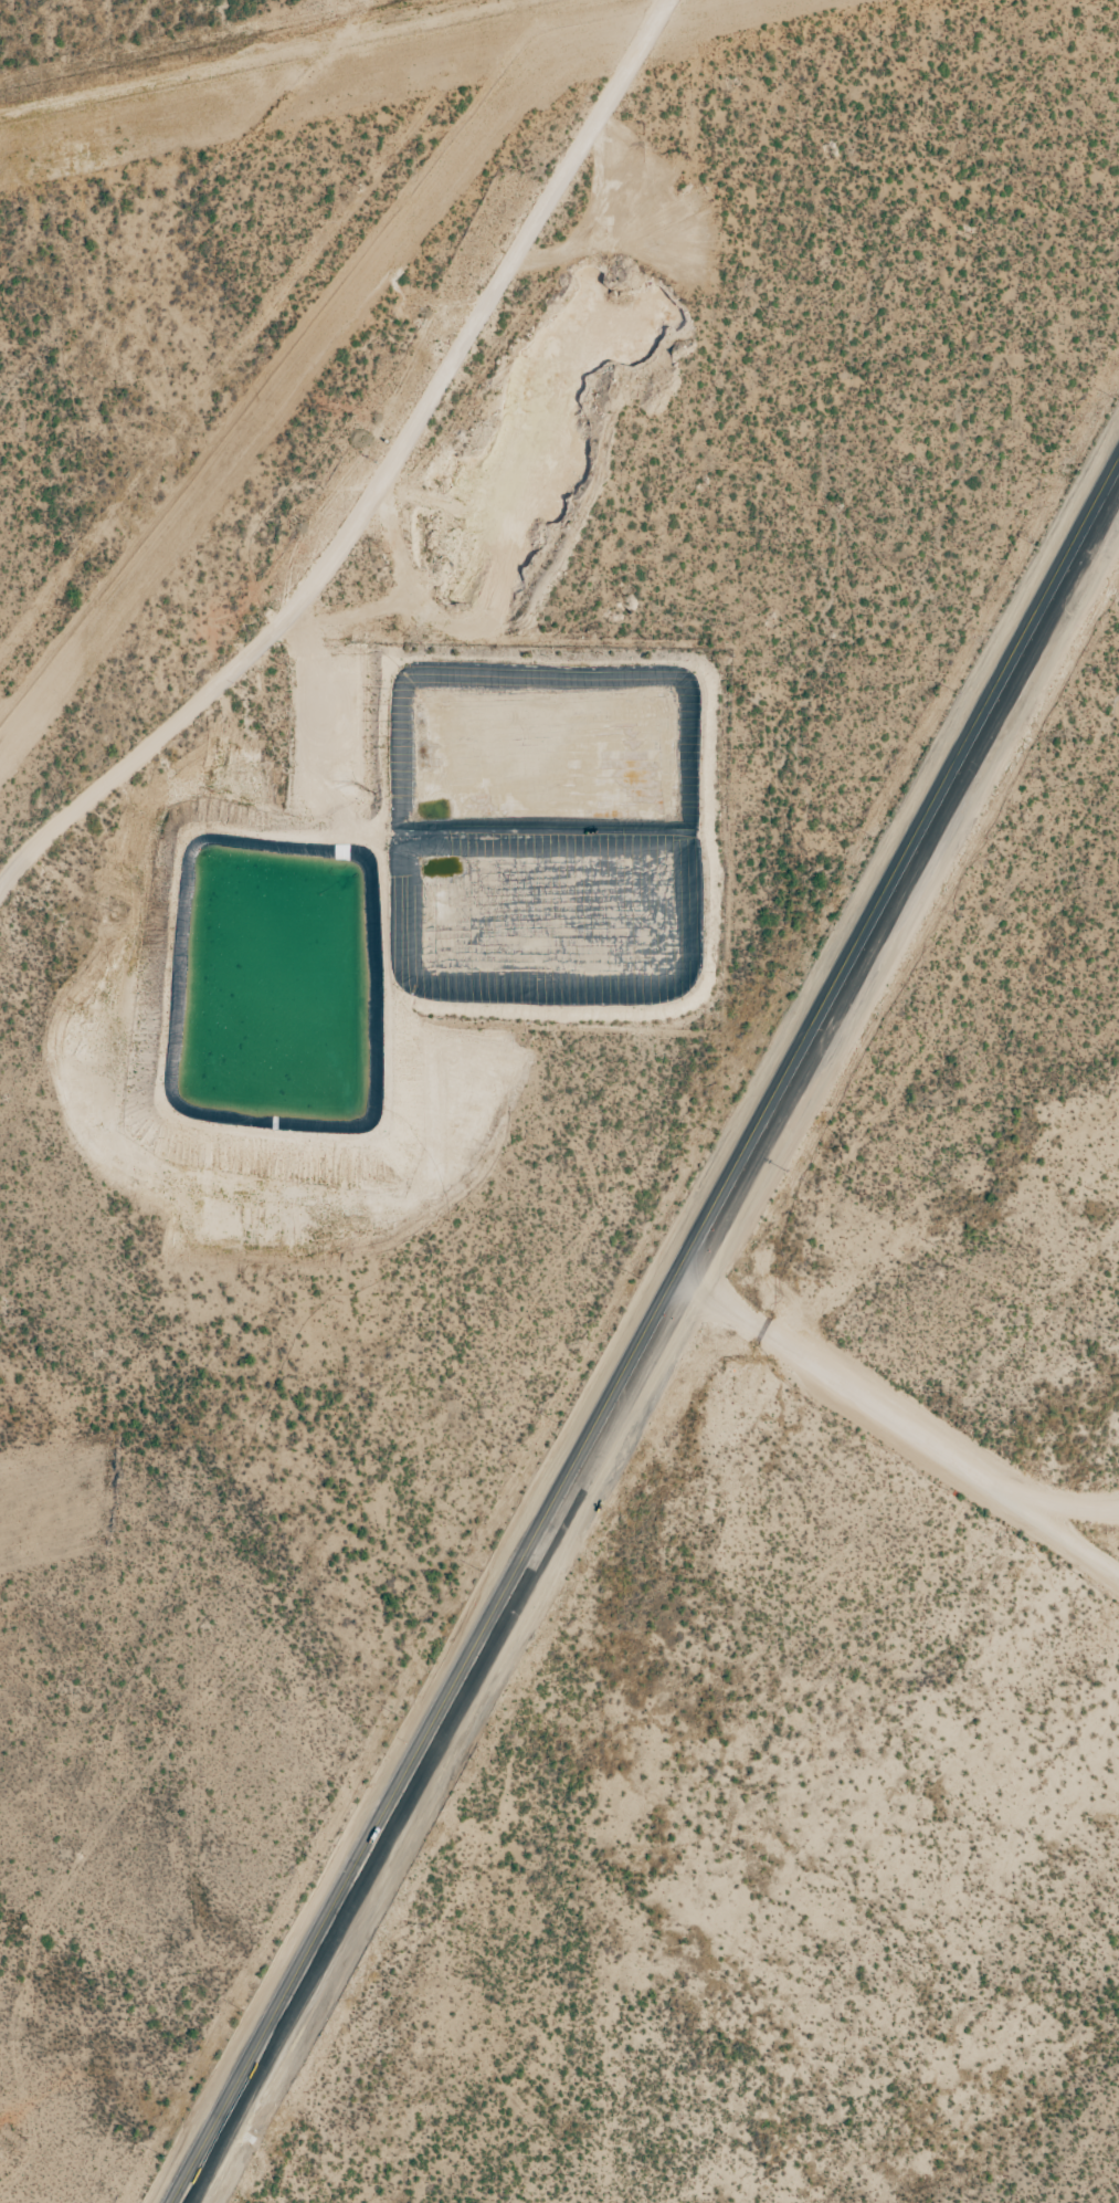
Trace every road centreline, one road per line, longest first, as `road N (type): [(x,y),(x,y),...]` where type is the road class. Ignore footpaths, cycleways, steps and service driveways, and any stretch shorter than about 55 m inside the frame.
road 1 (secondary): [(180,2202),(1118,471)]
road 2 (track): [(684,0),(402,535),(285,679),(0,939)]

